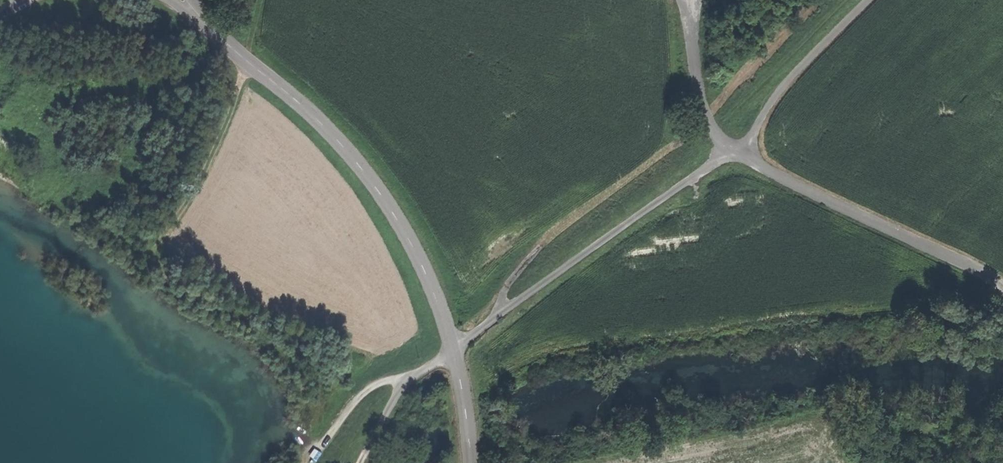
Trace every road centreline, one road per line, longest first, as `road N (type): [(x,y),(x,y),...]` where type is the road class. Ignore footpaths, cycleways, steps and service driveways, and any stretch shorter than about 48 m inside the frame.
road 1 (unclassified): [(198,16),(340,144),(391,210),(418,255),(452,352),(471,462)]
road 2 (track): [(736,150),(452,352)]
road 3 (track): [(1002,287),(736,150)]
road 4 (track): [(152,261),(184,291),(254,325),(275,345),(303,392),(308,458)]
road 5 (track): [(339,462),(373,399),(402,380),(362,393),(305,462)]
road 6 (track): [(247,61),(210,163),(152,261)]
road 7 (track): [(869,0),(791,78),(736,150)]
road 8 (track): [(713,126),(847,0)]
road 9 (track): [(736,150),(700,103),(684,0)]
road 10 (track): [(357,462),(402,380),(452,352)]

